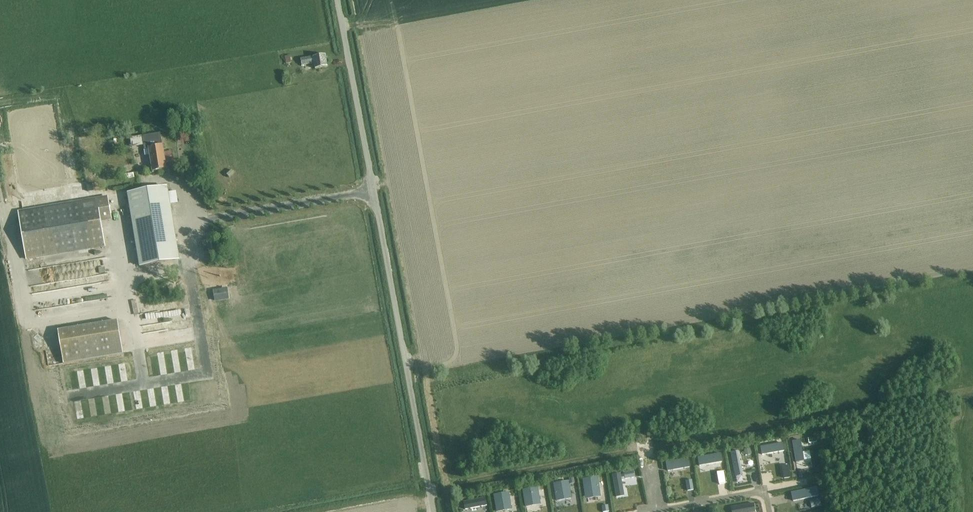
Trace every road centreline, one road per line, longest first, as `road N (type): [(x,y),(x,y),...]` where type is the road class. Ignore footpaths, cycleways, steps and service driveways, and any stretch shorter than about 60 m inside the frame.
road 1 (unclassified): [(434,511),(337,0)]
road 2 (track): [(0,193),(23,312),(33,319),(123,304),(134,277),(182,268),(195,256),(193,224)]

